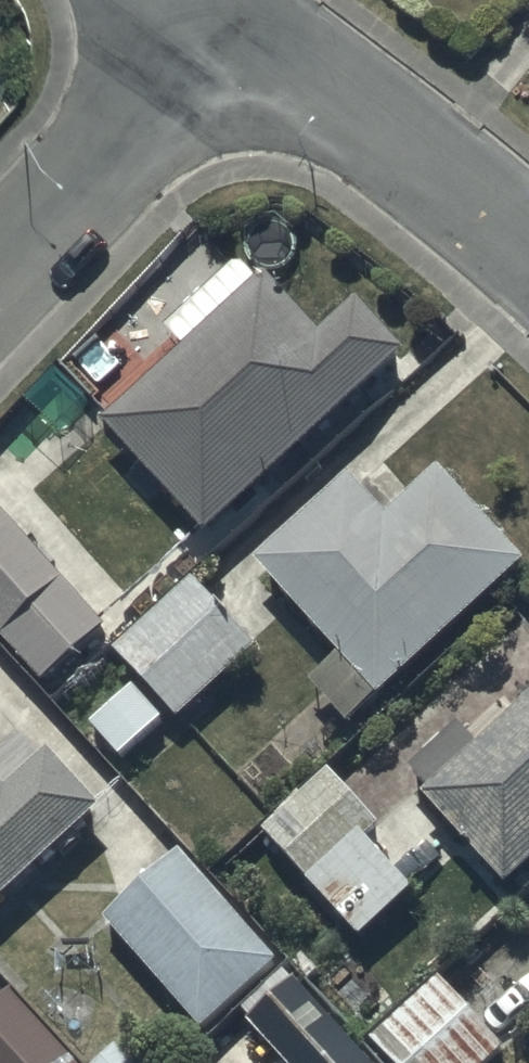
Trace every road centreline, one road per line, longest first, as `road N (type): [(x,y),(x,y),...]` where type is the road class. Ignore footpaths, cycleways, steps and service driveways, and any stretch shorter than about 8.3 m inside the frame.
road 1 (residential): [(528,267),(228,0)]
road 2 (residential): [(0,242),(218,0)]

